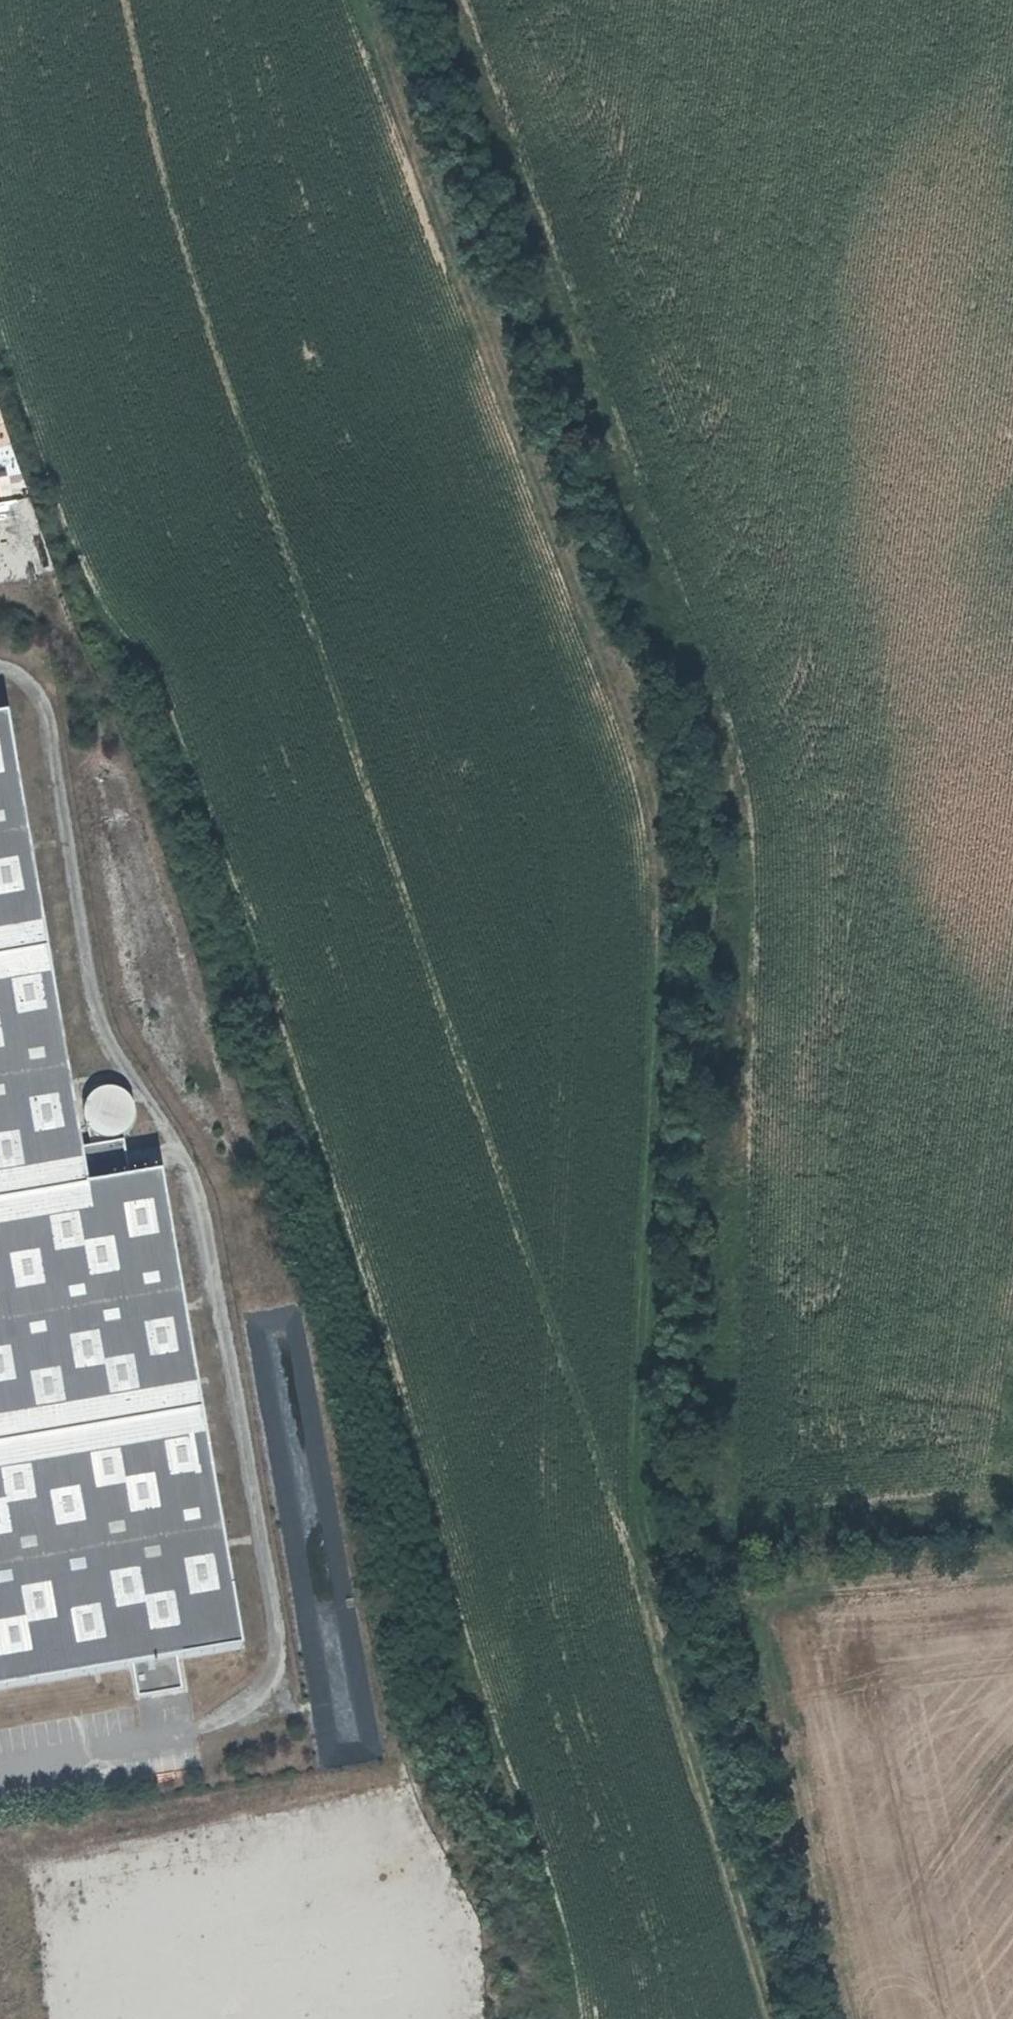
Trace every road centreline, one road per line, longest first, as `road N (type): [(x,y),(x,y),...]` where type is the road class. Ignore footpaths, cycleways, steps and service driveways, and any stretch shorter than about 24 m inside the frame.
road 1 (track): [(1012,1563),(760,1599),(810,1894),(848,2018)]

